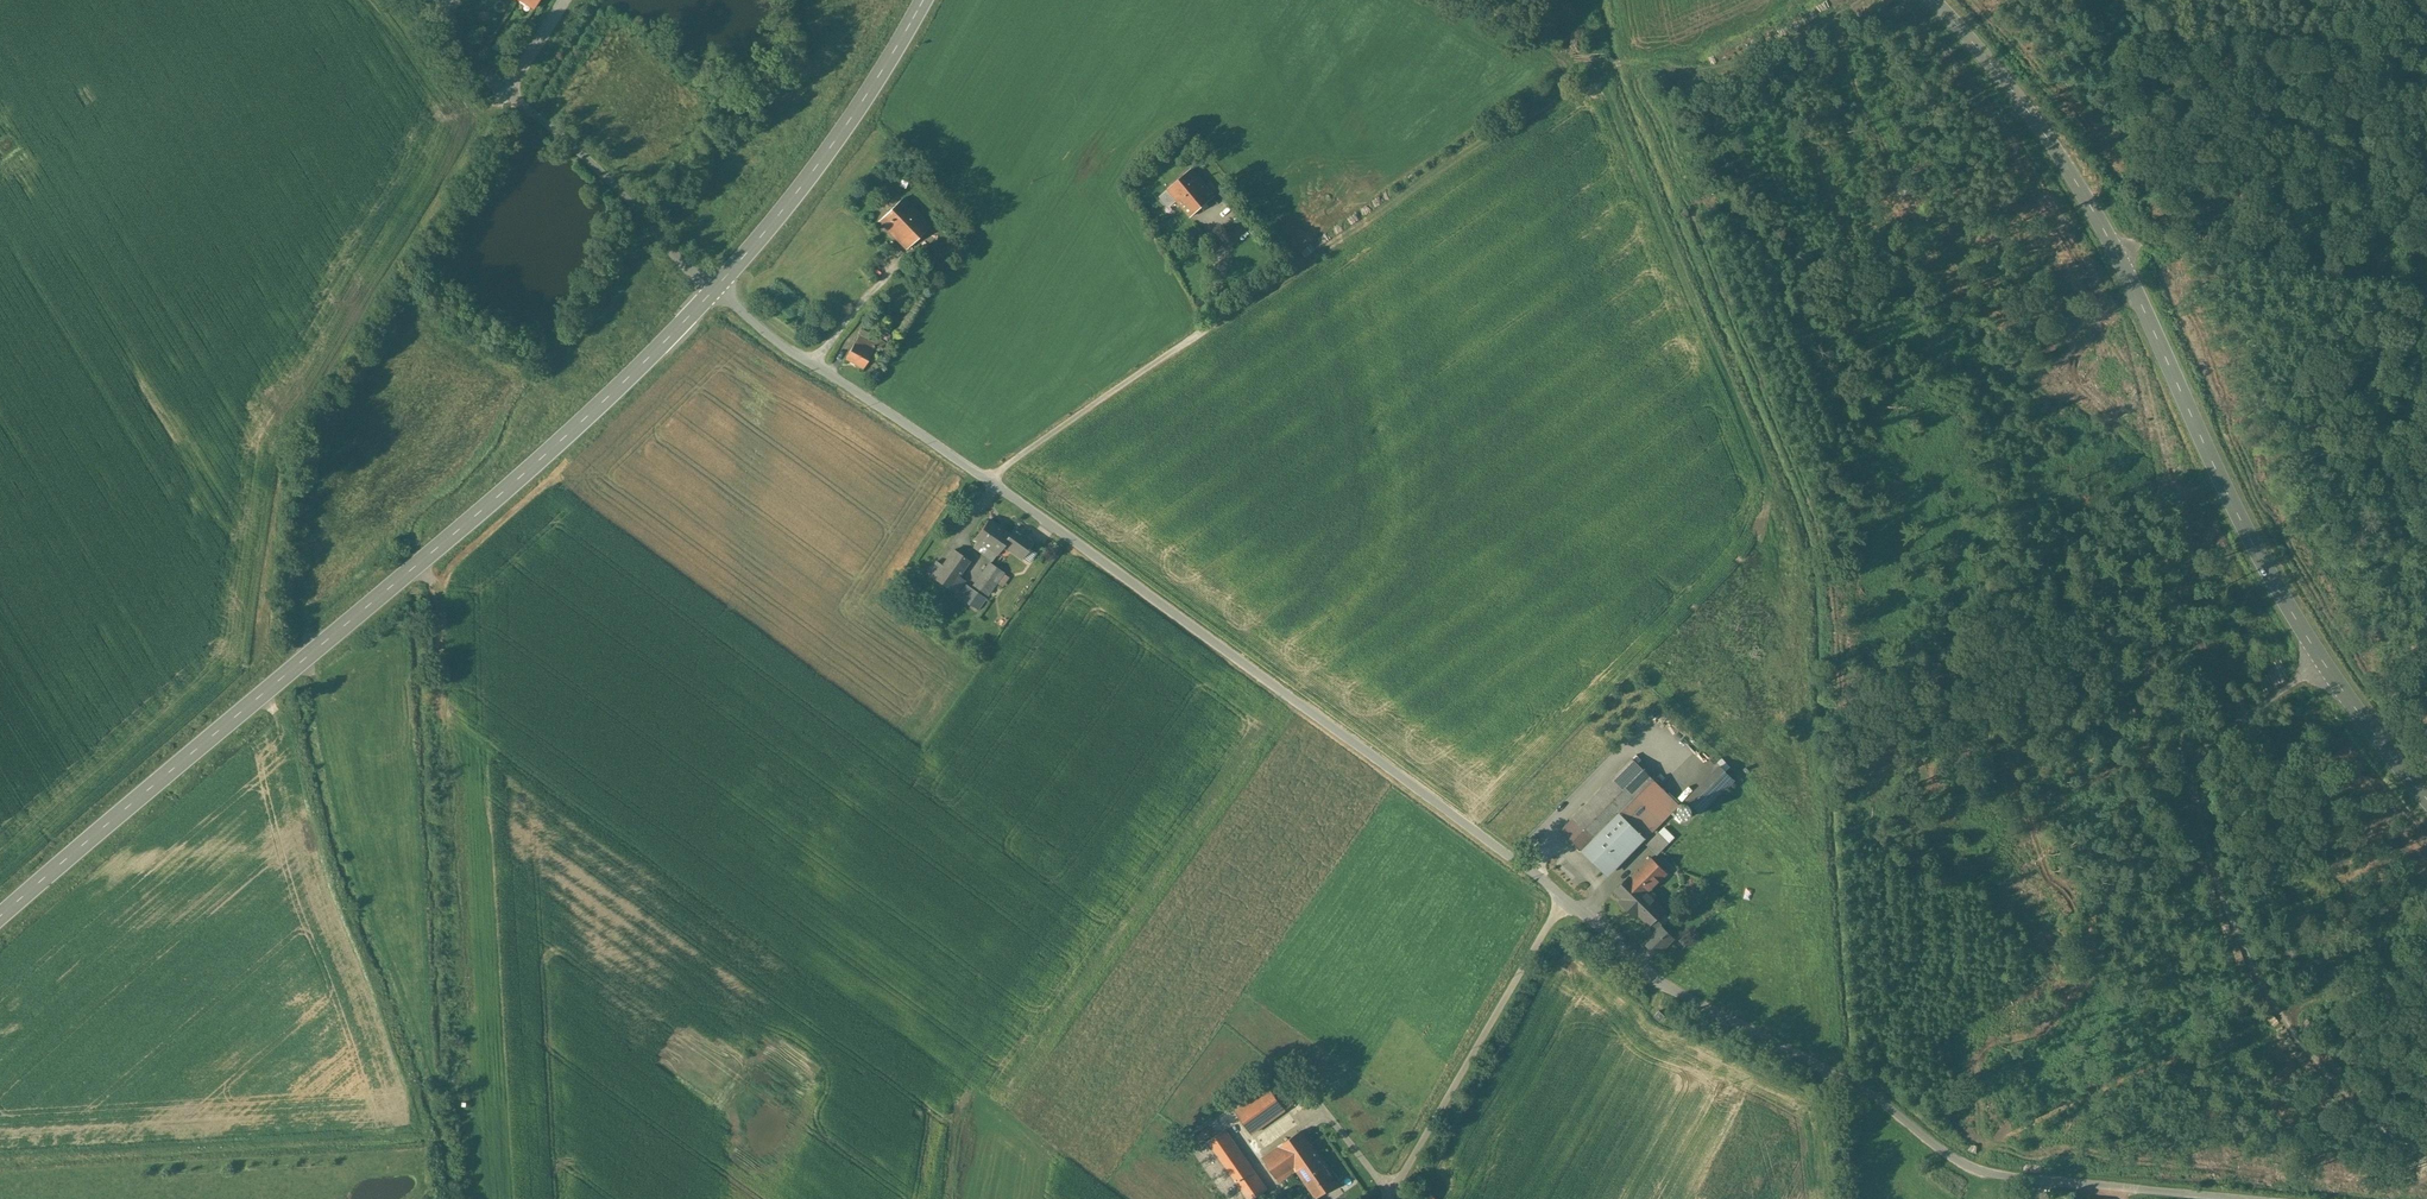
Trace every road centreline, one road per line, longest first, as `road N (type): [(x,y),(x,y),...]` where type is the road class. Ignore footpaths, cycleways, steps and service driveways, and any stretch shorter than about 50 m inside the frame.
road 1 (unclassified): [(713,290),(1566,898)]
road 2 (secondary): [(713,290),(556,445),(0,916)]
road 3 (tertiary): [(1932,0),(1996,69),(2087,200),(2266,569),(2348,699),(2426,799)]
road 4 (unclassified): [(1566,898),(1656,980),(1861,1089),(1964,1164),(2009,1178),(2238,1198)]
road 5 (track): [(1210,326),(1529,114),(1574,72),(1628,64)]
road 6 (secondary): [(923,0),(803,185),(713,290)]
road 7 (unclassified): [(1566,898),(1389,1198)]
road 8 (track): [(2426,284),(2160,240),(2114,250)]
road 9 (unclassified): [(505,93),(573,146),(713,290)]

